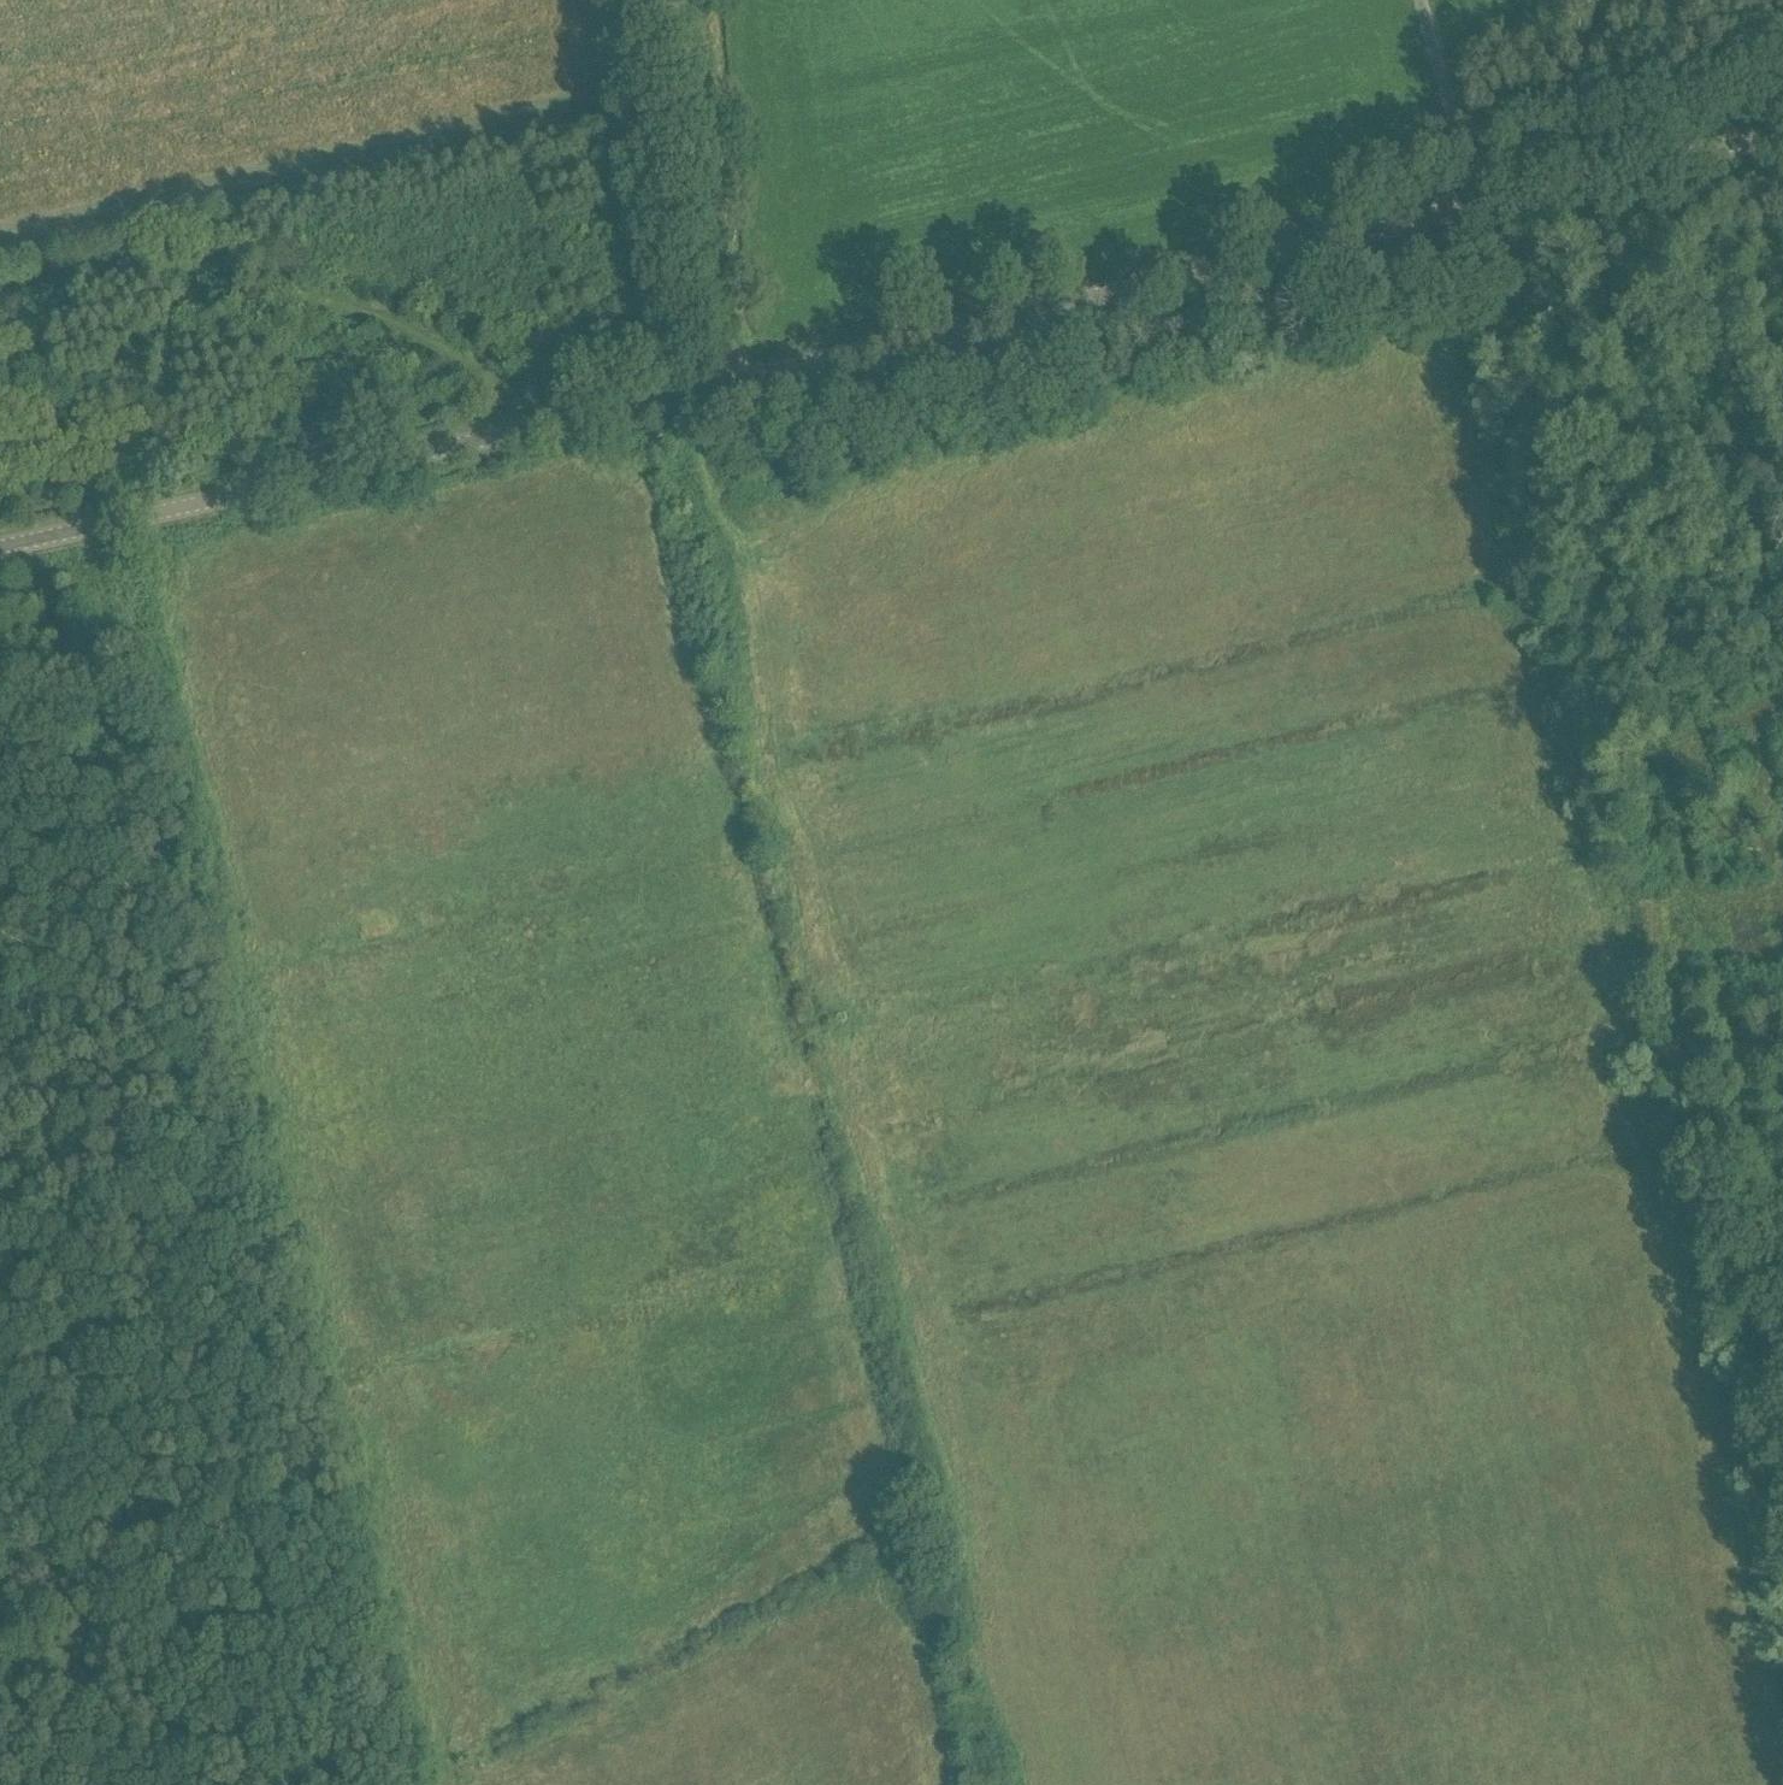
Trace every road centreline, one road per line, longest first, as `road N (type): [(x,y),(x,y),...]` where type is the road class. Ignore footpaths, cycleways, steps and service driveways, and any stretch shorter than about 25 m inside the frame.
road 1 (unclassified): [(720,386),(1782,135)]
road 2 (unclassified): [(0,549),(720,386)]
road 3 (unclassified): [(720,386),(675,0)]
road 4 (track): [(184,690),(148,515)]

